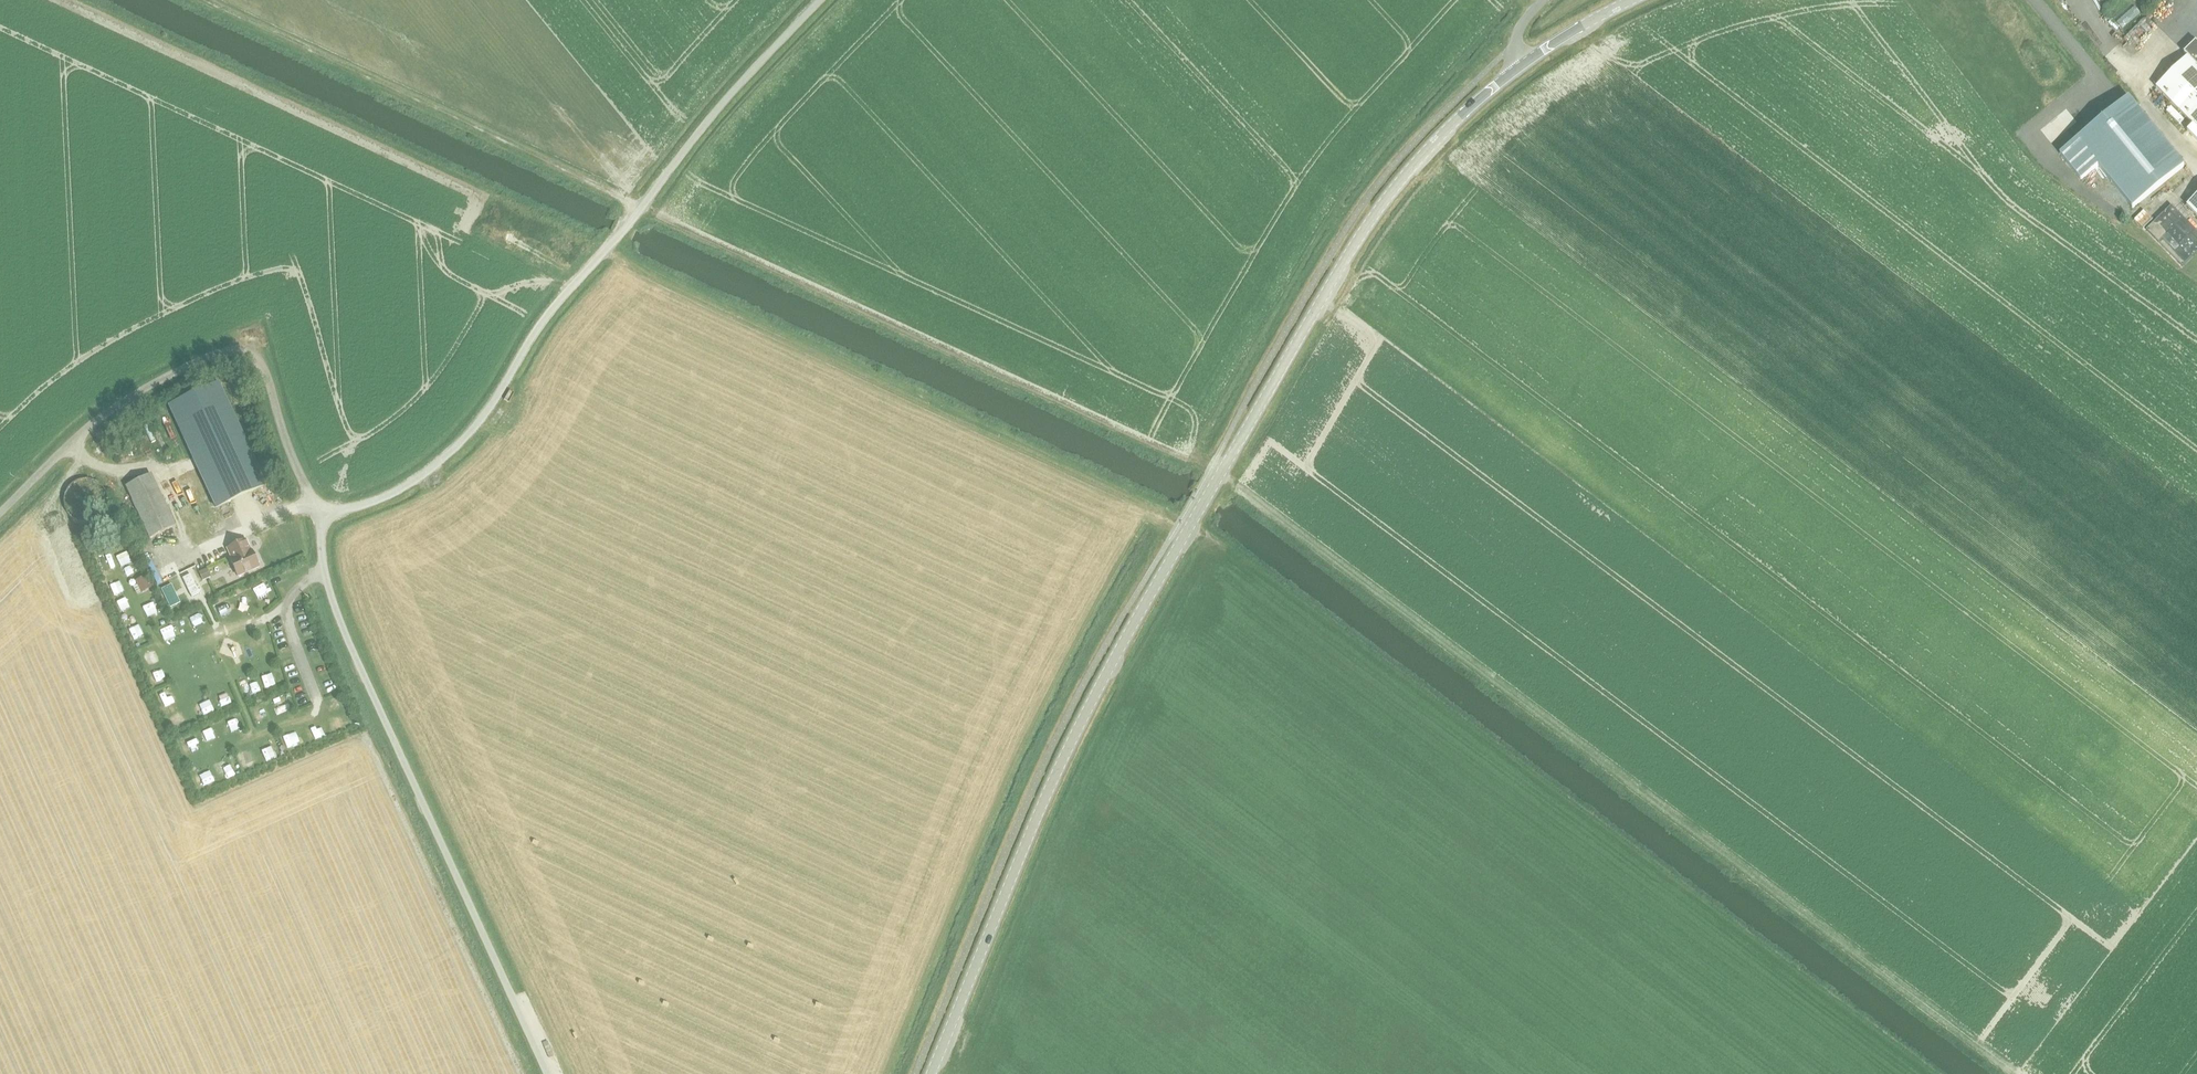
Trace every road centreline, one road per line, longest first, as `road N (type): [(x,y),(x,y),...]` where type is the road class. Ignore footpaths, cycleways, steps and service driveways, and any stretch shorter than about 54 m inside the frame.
road 1 (tertiary): [(930,1073),(1084,715),(1345,259),(1409,170),(1522,65)]
road 2 (unclassified): [(324,512),(383,499),(464,438),(547,314),(819,0)]
road 3 (unclassified): [(547,1073),(339,619),(322,555),(324,512)]
road 4 (track): [(639,211),(202,0)]
road 5 (track): [(0,514),(115,408),(231,352),(254,358),(265,373),(304,485)]
road 6 (tertiary): [(1522,65),(1632,0)]

